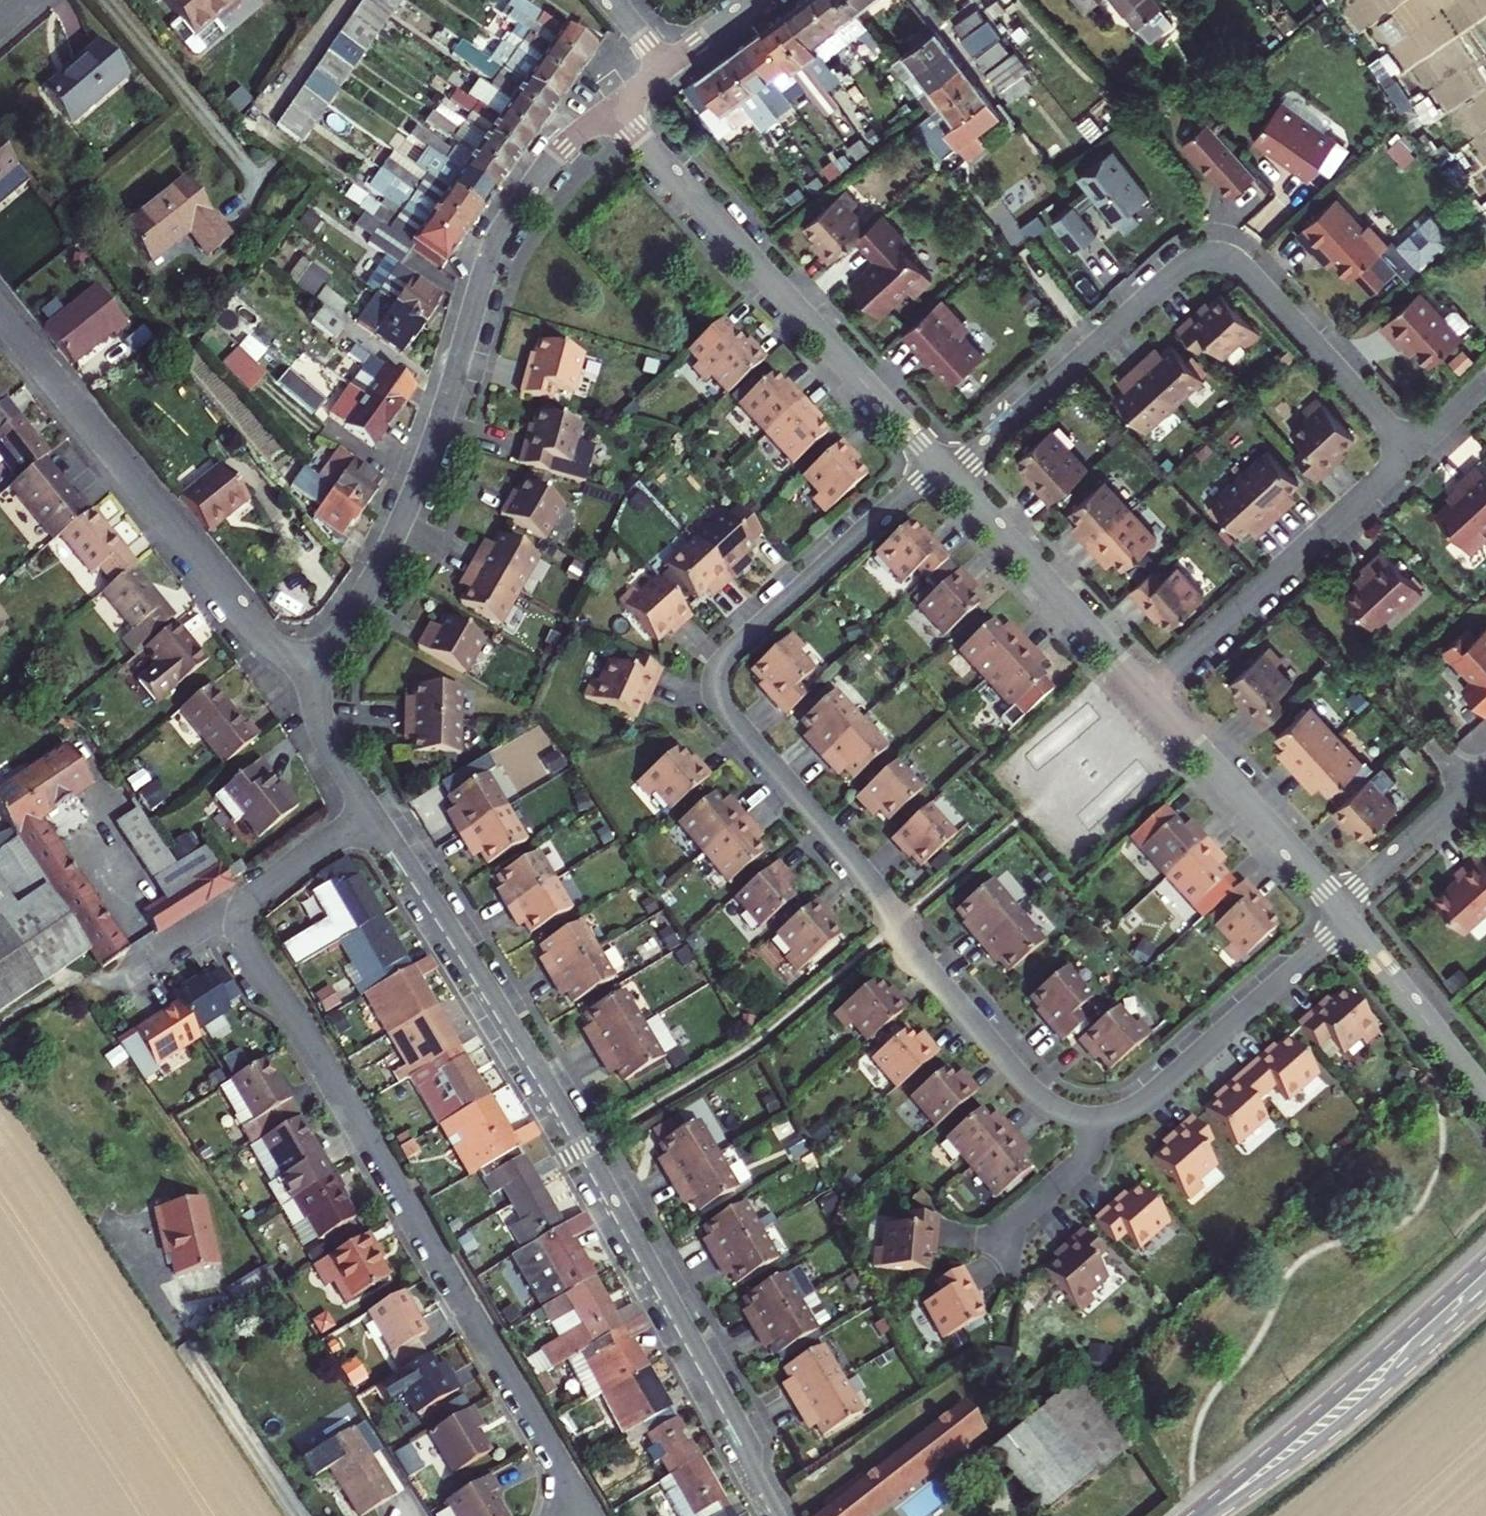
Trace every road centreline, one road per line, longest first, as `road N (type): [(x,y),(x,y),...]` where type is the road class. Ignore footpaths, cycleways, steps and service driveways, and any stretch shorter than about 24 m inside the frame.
road 1 (residential): [(940,465),(731,655),(720,669),(719,700),(881,892),(926,970),(1014,1075),(1053,1106),(1096,1119)]
road 2 (residential): [(779,1515),(744,1436),(585,1146),(375,811)]
road 3 (residential): [(586,1515),(229,911)]
road 4 (residential): [(310,659),(332,643),(393,535),(432,442),(495,238),(562,146),(610,106)]
road 5 (residential): [(1414,449),(1252,277),(1229,261),(1204,259),(1178,269),(951,477)]
road 6 (residential): [(610,106),(940,465)]
road 7 (residential): [(310,659),(280,652),(252,628),(0,315)]
road 8 (tertiary): [(1485,1258),(1195,1515)]
road 9 (residential): [(1146,693),(1414,449)]
road 10 (tertiary): [(1205,1515),(1331,1434),(1485,1297)]
road 11 (residential): [(1096,1119),(1141,1103),(1350,922)]
road 12 (residential): [(295,1515),(120,1243)]
road 13 (residential): [(951,477),(1146,693)]
road 14 (residential): [(1146,693),(1336,905)]
road 15 (residential): [(1350,922),(1485,1101)]
road 16 (residential): [(1336,905),(1471,788)]
road 17 (residential): [(229,911),(375,811)]
road 18 (residential): [(375,811),(326,740),(310,659)]
road 19 (residential): [(1000,1240),(1077,1165),(1096,1119)]
road 20 (residential): [(108,983),(229,911)]

